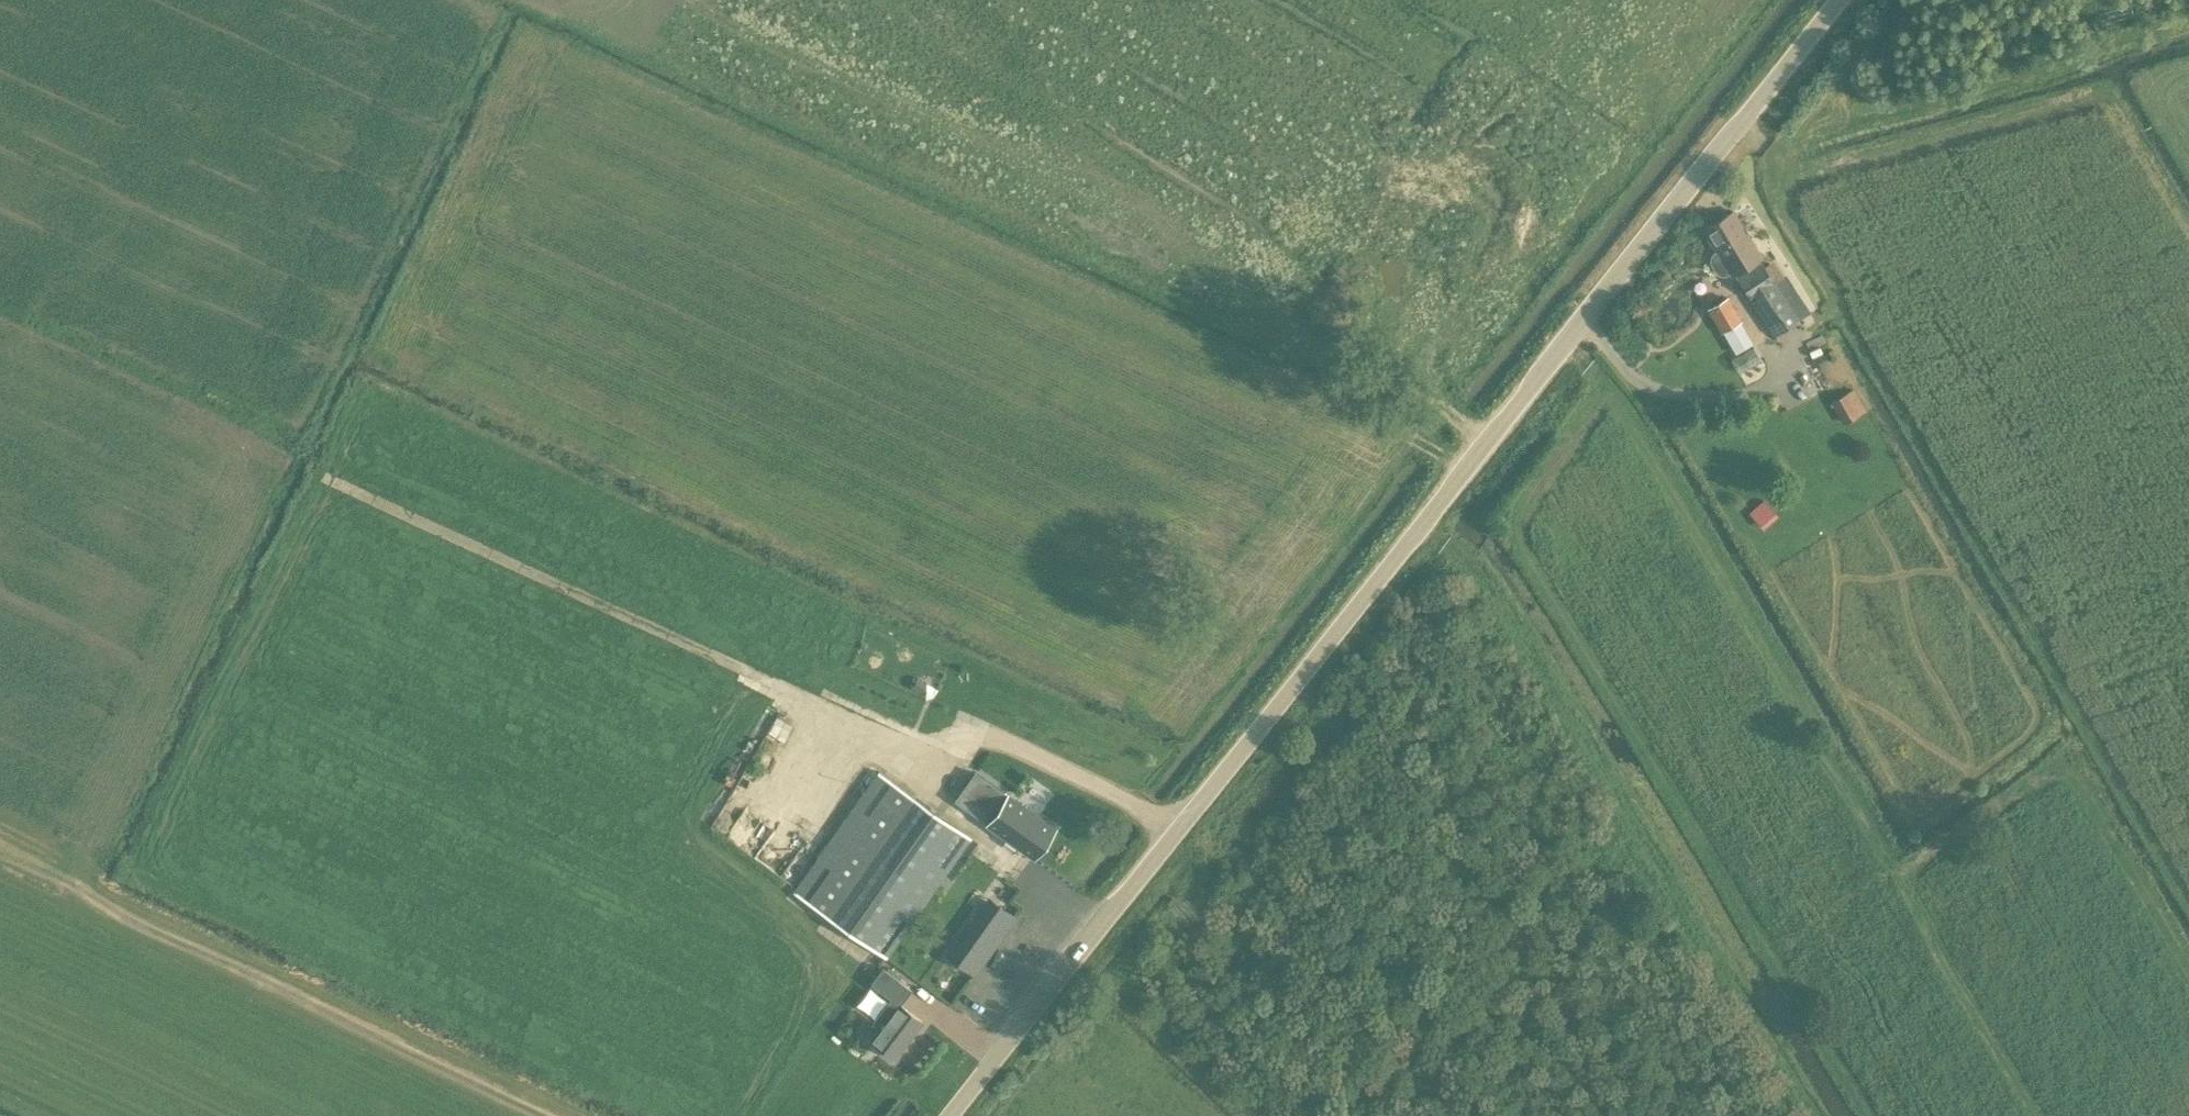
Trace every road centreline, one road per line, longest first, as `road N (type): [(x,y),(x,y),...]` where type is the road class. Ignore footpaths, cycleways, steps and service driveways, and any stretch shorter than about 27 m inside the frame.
road 1 (unclassified): [(956,1115),(1844,0)]

